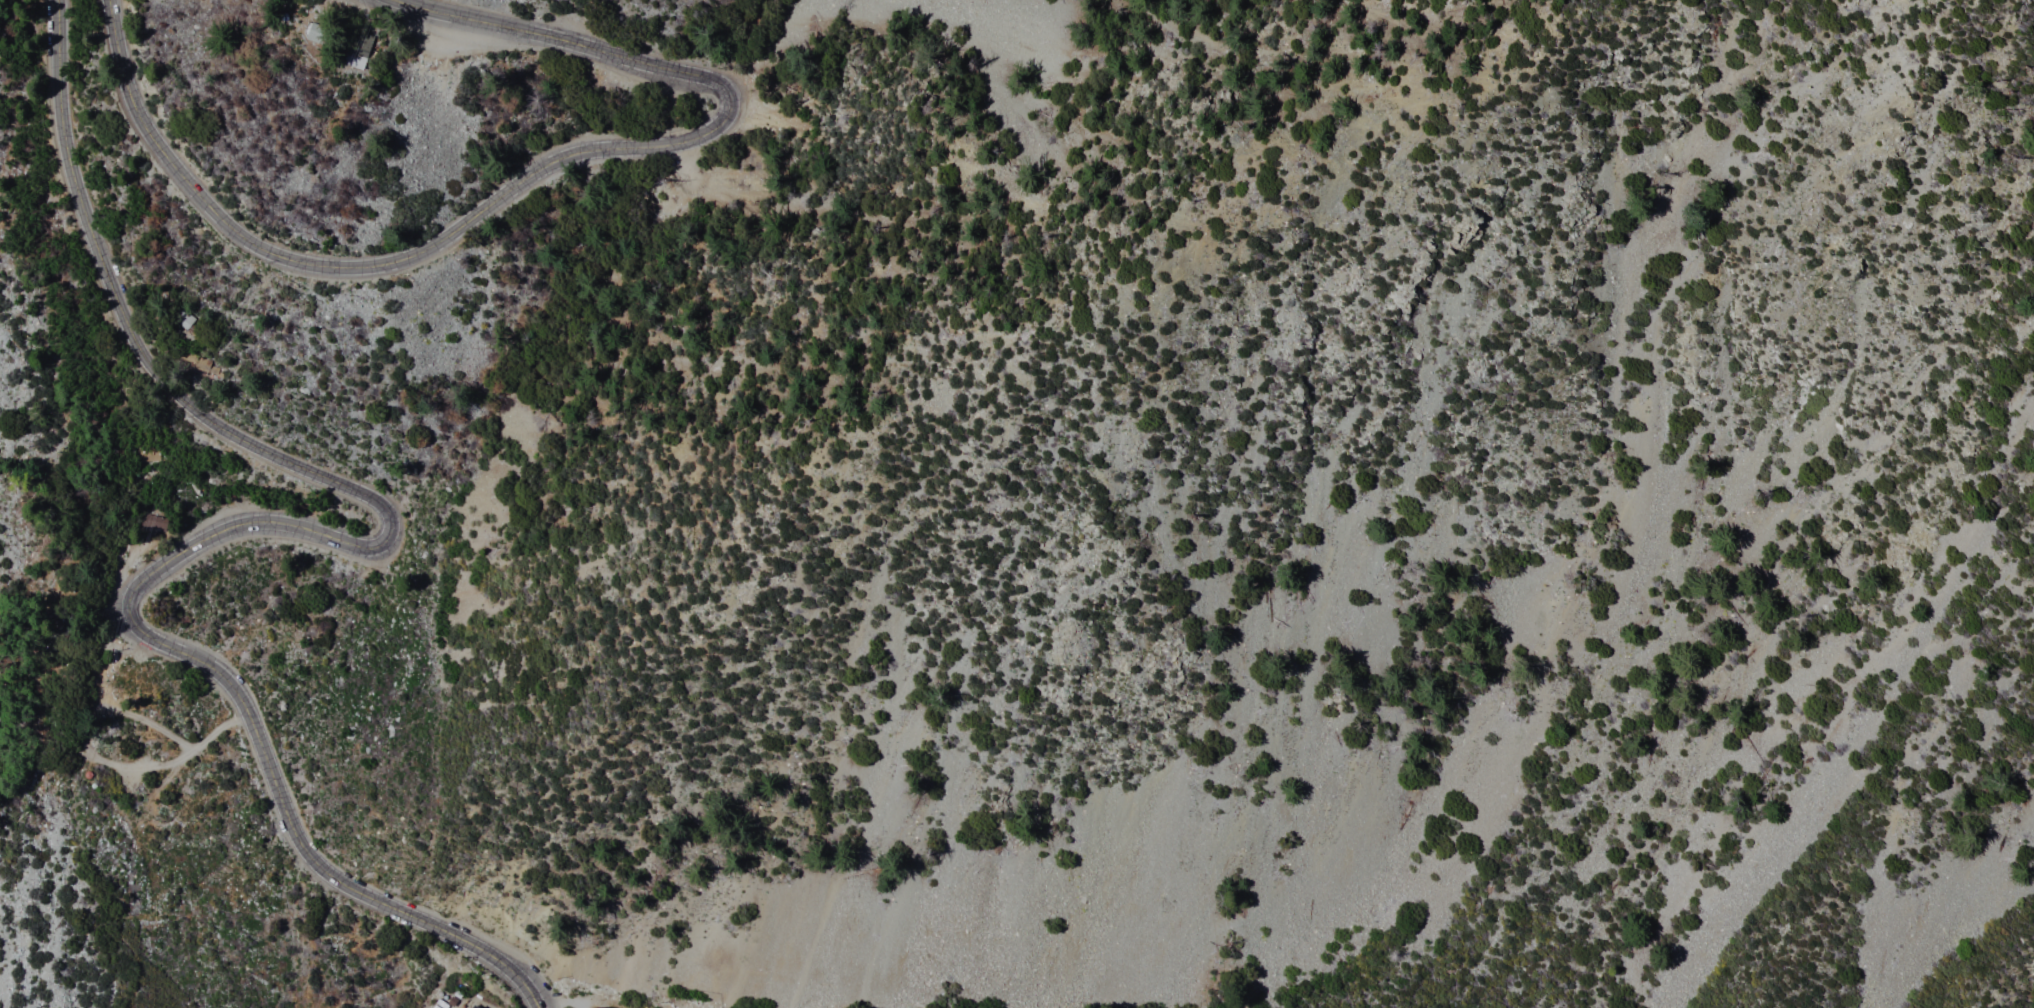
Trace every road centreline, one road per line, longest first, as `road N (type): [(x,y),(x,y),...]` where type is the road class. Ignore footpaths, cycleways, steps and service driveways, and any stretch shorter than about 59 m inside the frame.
road 1 (tertiary): [(538,1007),(498,961),(348,890),(313,864),(287,825),(239,692),(206,663),(148,641),(129,621),(136,586),(232,526),(267,522),(369,549),(385,546),(391,534),(379,502),(239,440),(158,380),(73,188),(54,0)]
road 2 (tertiary): [(109,0),(128,91),(162,157),(269,254),(338,268),(381,267),(428,251),(509,187),(568,155),(665,147),(695,139),(730,113),(726,88),(714,80),(402,0)]
road 3 (track): [(248,717),(167,767),(100,763),(80,748),(80,731),(85,712),(134,715),(193,750)]

